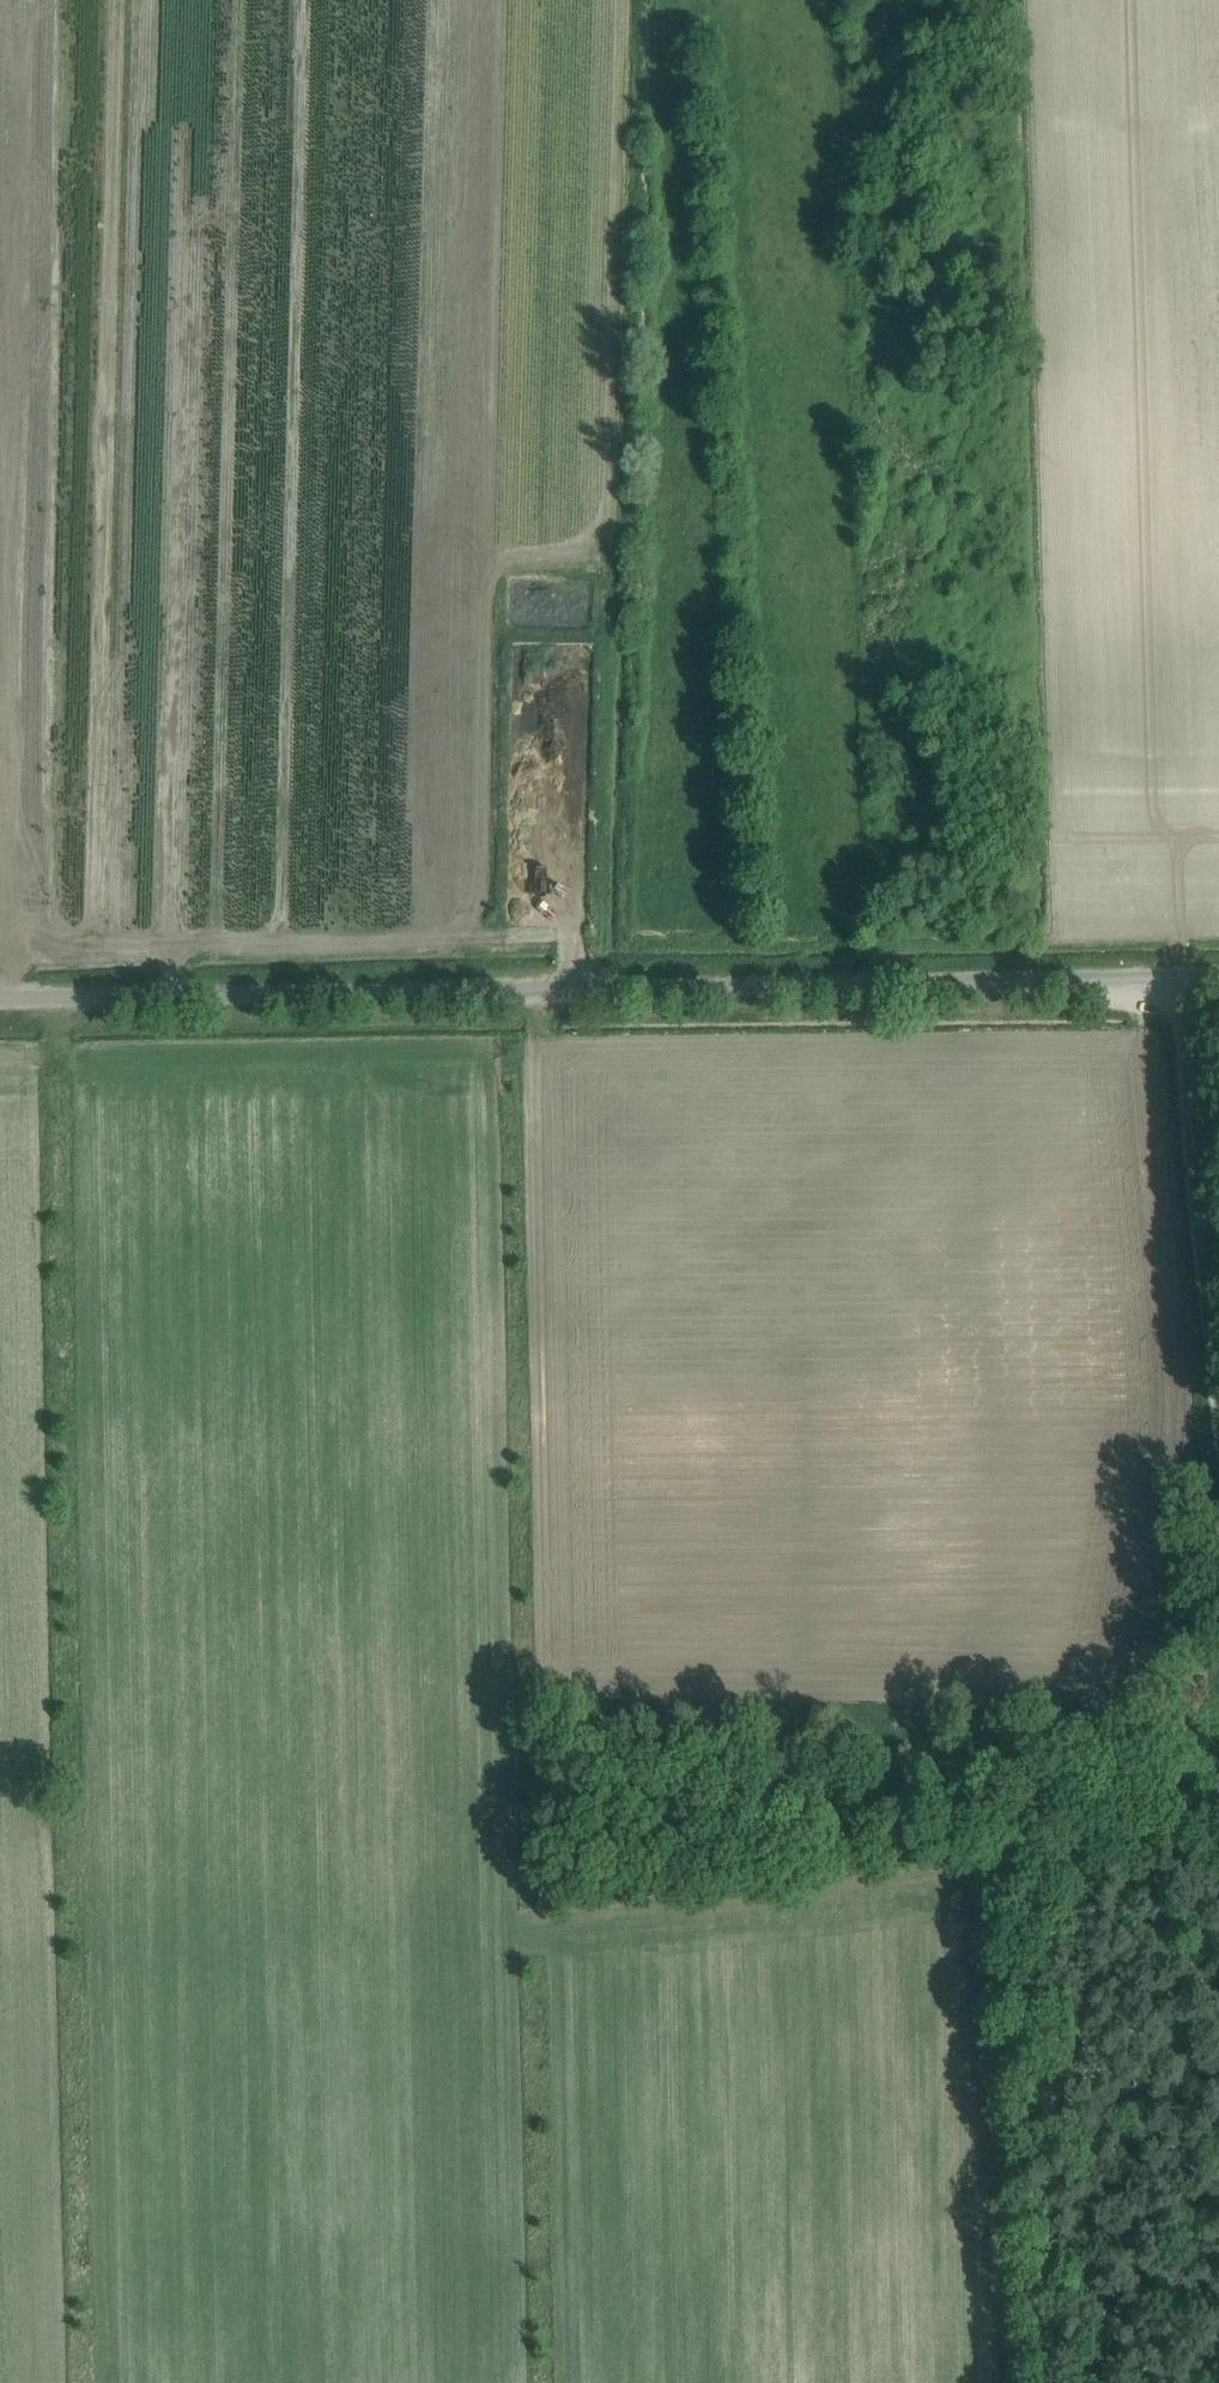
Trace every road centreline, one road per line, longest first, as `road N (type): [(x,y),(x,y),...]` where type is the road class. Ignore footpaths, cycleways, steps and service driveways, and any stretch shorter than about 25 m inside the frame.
road 1 (unclassified): [(0,994),(1218,978)]
road 2 (track): [(1179,978),(1218,1359)]

